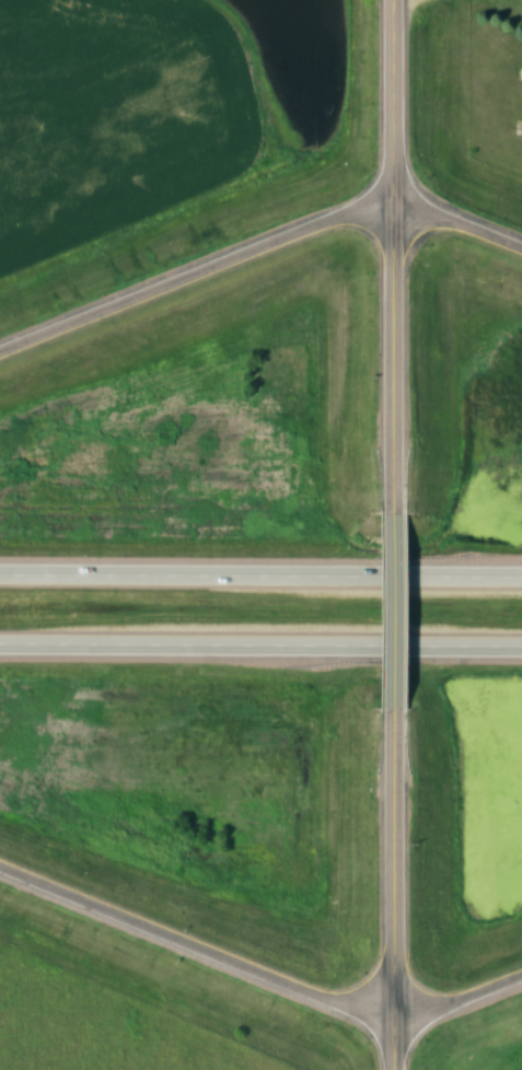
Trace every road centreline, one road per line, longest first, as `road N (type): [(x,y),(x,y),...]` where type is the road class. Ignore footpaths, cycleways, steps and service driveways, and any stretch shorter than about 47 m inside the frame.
road 1 (motorway): [(521,575),(0,573)]
road 2 (motorway): [(0,644),(521,646)]
road 3 (secondary): [(391,514),(392,0)]
road 4 (motorway): [(0,867),(306,992),(392,1016)]
road 5 (motorway): [(392,205),(320,220),(0,346)]
road 6 (secondary): [(392,1069),(392,708)]
road 7 (secondary): [(392,708),(391,514)]
road 8 (motorway): [(521,249),(392,205)]
road 9 (motorway): [(392,1016),(521,974)]

